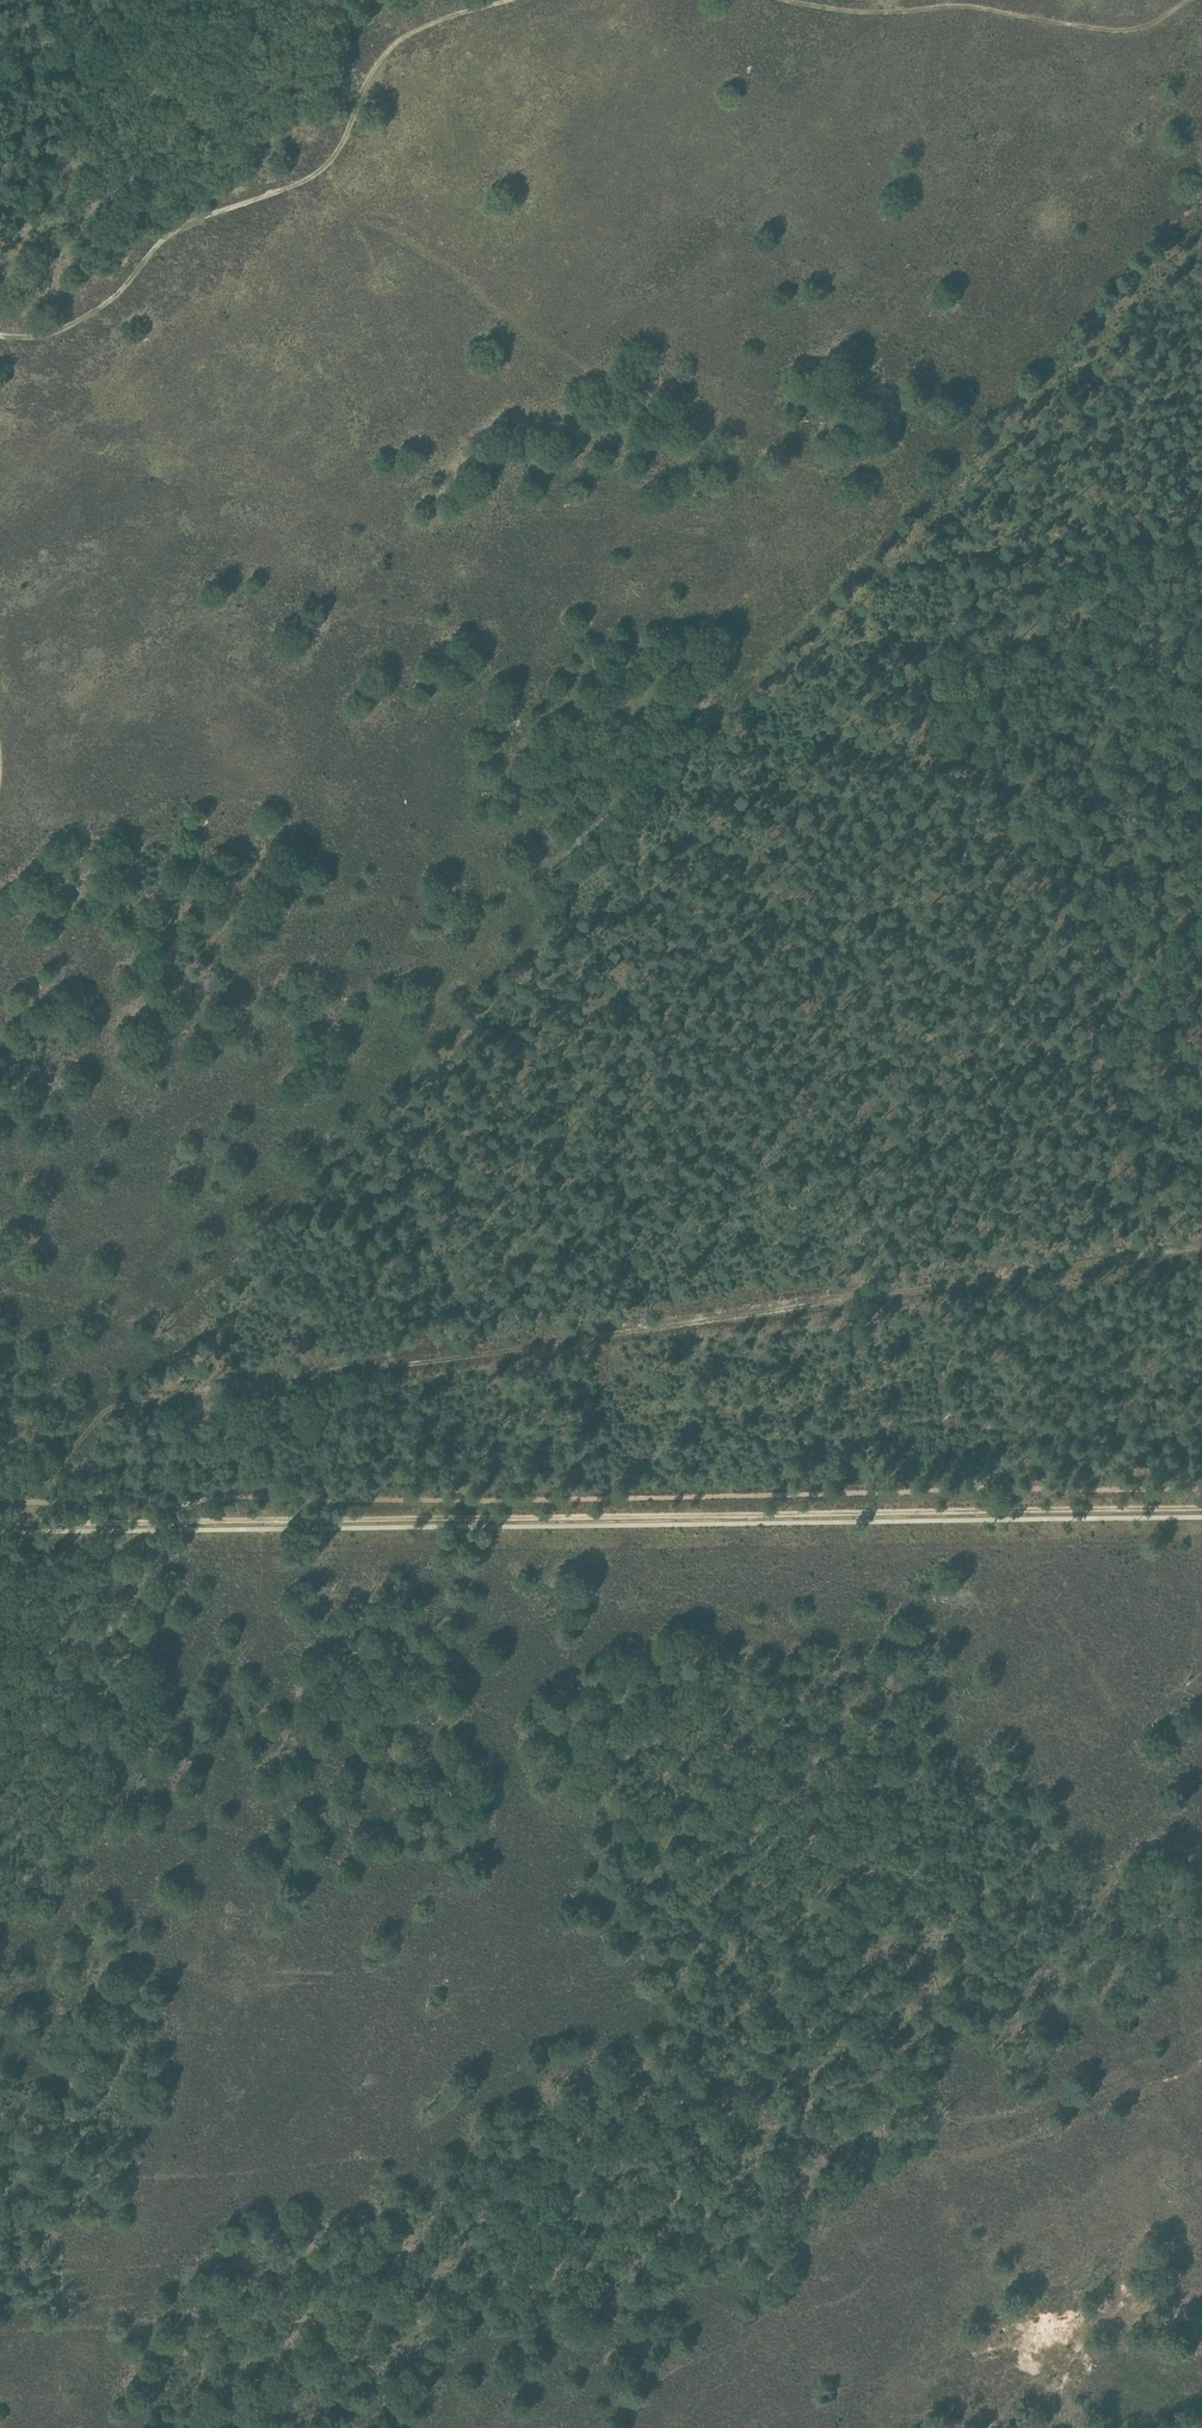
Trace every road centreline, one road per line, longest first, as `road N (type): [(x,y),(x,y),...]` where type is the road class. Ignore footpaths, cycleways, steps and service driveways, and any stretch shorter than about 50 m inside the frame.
road 1 (track): [(1201,1508),(0,1524)]
road 2 (track): [(1201,1246),(110,1411)]
road 3 (track): [(312,1175),(3,1524)]

